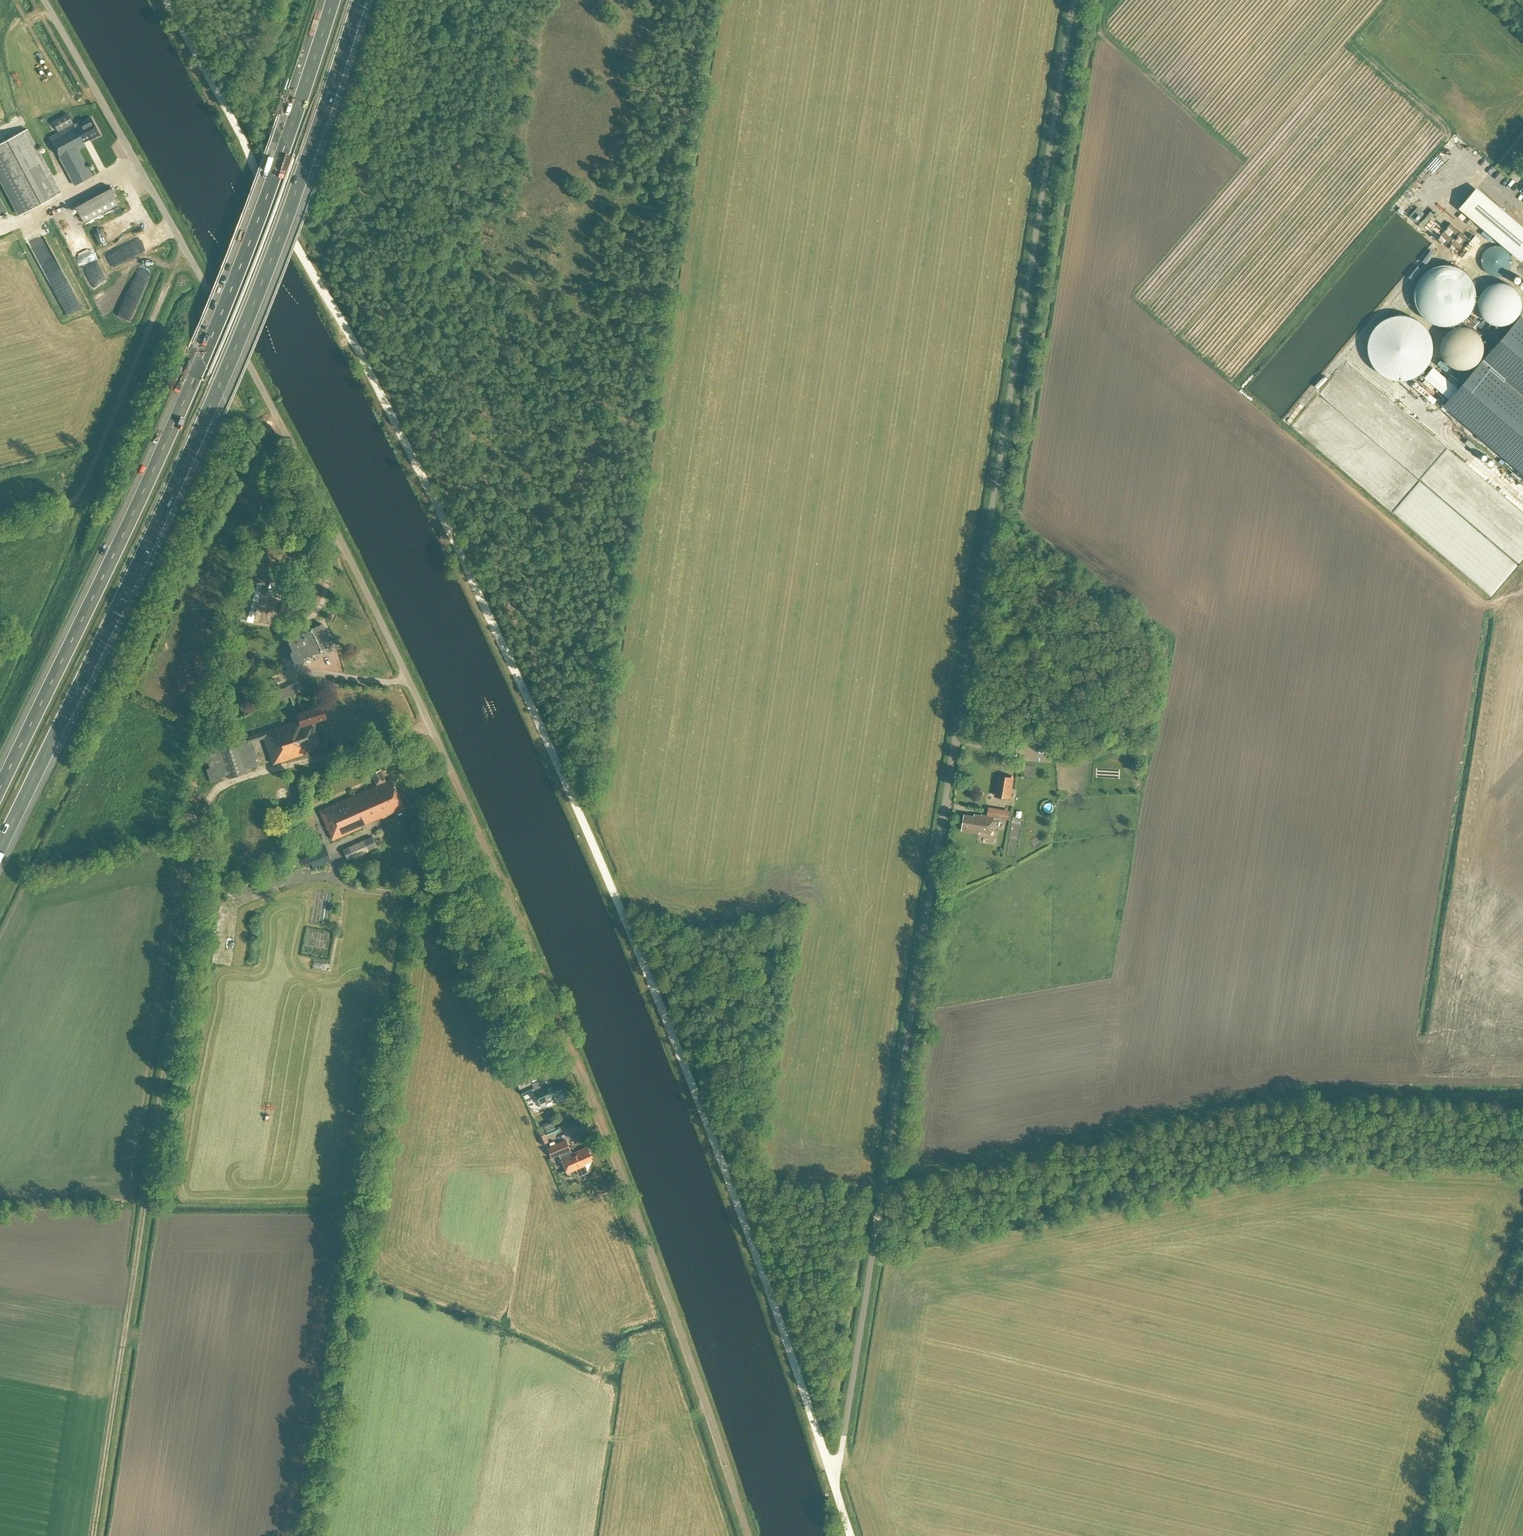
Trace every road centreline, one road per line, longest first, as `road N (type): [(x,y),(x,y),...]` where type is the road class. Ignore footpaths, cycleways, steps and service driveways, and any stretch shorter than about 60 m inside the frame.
road 1 (unclassified): [(749,1535),(612,1150),(452,773),(246,358),(44,0)]
road 2 (unclassified): [(827,1464),(840,1457),(1074,0)]
road 3 (motorway): [(0,846),(218,387),(360,0)]
road 4 (motorway): [(332,0),(202,359),(0,789)]
road 5 (track): [(0,532),(78,494),(170,282),(191,260)]

